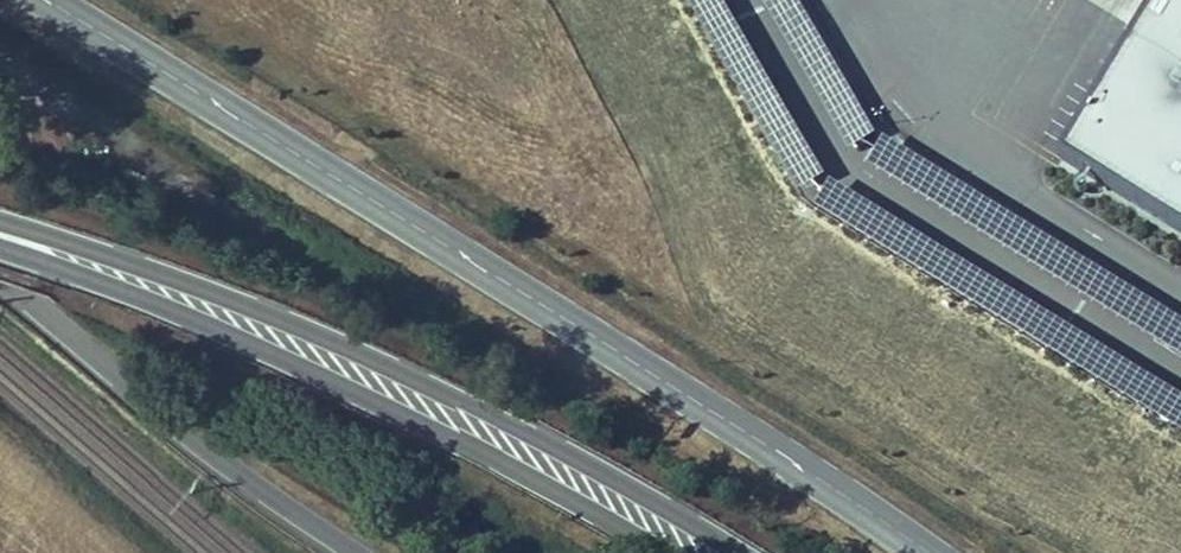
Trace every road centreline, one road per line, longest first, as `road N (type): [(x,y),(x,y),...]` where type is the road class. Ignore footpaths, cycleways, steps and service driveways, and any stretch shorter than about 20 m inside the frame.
road 1 (primary): [(934,552),(671,373),(66,0)]
road 2 (primary): [(0,232),(218,308),(373,375),(698,552)]
road 3 (primary): [(0,271),(292,504),(365,552)]

